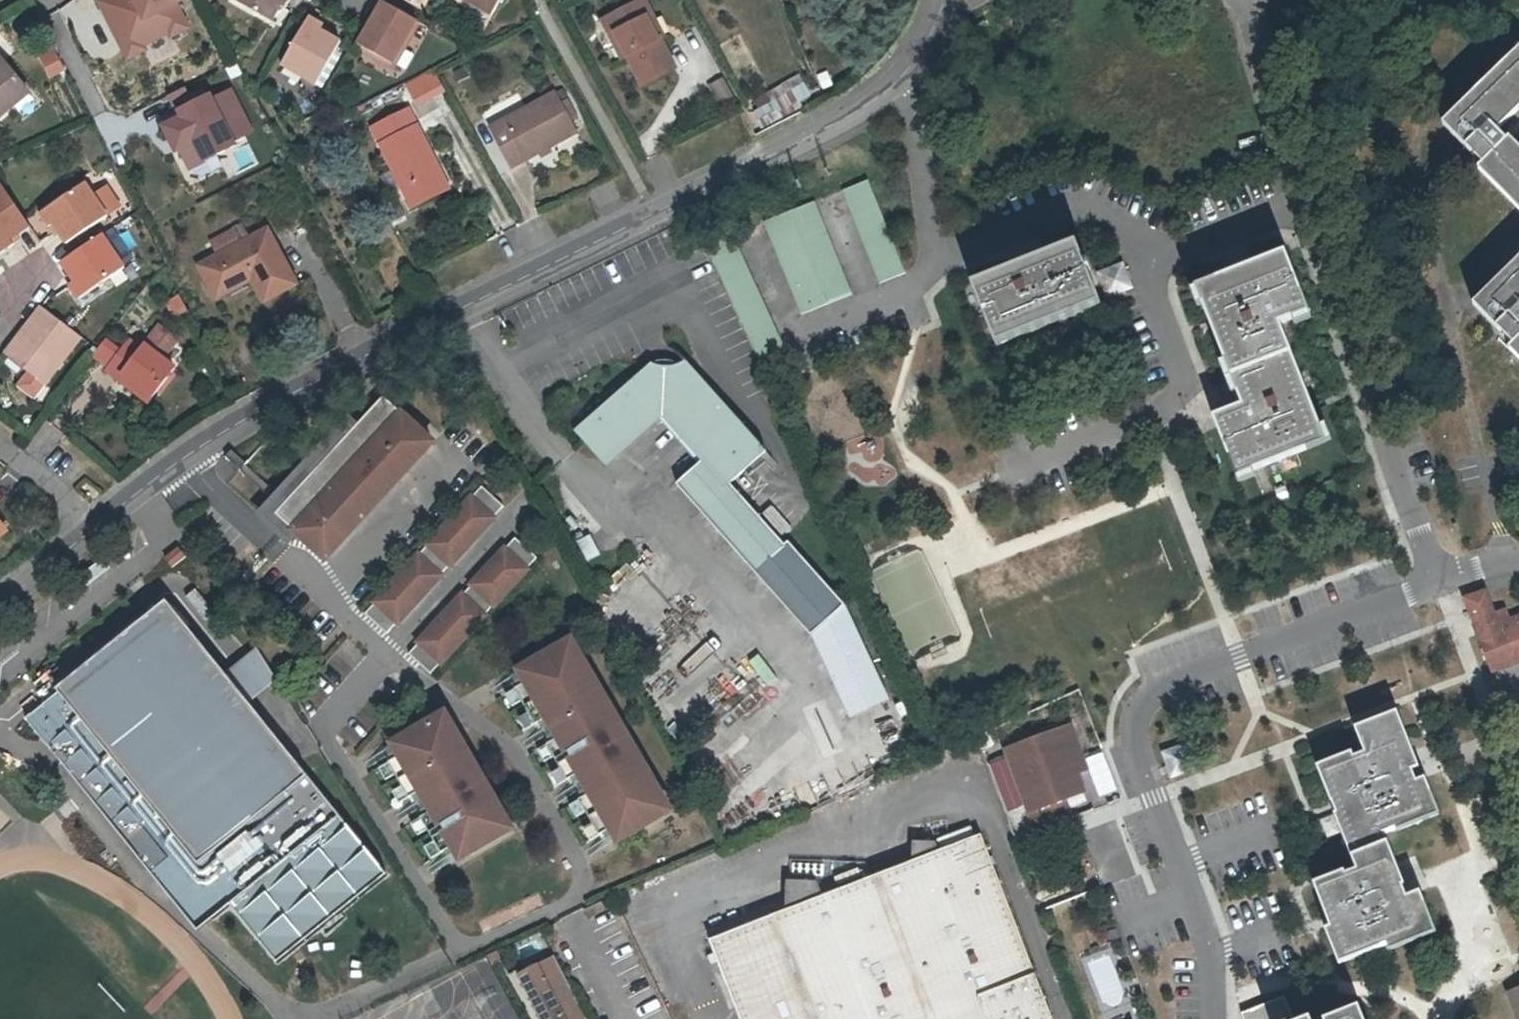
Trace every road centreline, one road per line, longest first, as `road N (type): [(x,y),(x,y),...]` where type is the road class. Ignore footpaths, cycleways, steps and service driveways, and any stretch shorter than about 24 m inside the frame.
road 1 (residential): [(94,523),(237,423),(857,112),(895,83)]
road 2 (residential): [(1439,580),(1148,697),(1138,716),(1132,741),(1216,968),(1213,1018)]
road 3 (residential): [(895,83),(915,129),(925,233),(938,248),(1051,205),(1086,205),(1151,245),(1185,253),(1304,206)]
road 4 (residential): [(1304,206),(1439,580)]
road 5 (residential): [(1238,0),(1247,50),(1304,206)]
road 6 (residential): [(0,607),(94,523)]
road 7 (residential): [(94,523),(0,447)]

